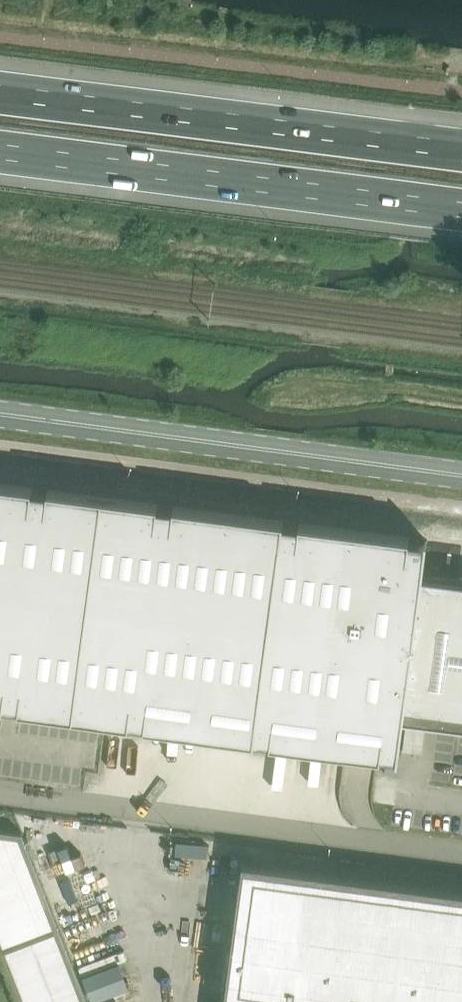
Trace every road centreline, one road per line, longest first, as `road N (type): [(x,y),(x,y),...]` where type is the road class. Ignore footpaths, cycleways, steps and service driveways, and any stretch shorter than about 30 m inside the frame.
road 1 (unclassified): [(461,854),(0,793)]
road 2 (unclassified): [(461,476),(0,415)]
road 3 (motorway): [(461,151),(0,93)]
road 4 (motorway): [(0,151),(461,209)]

